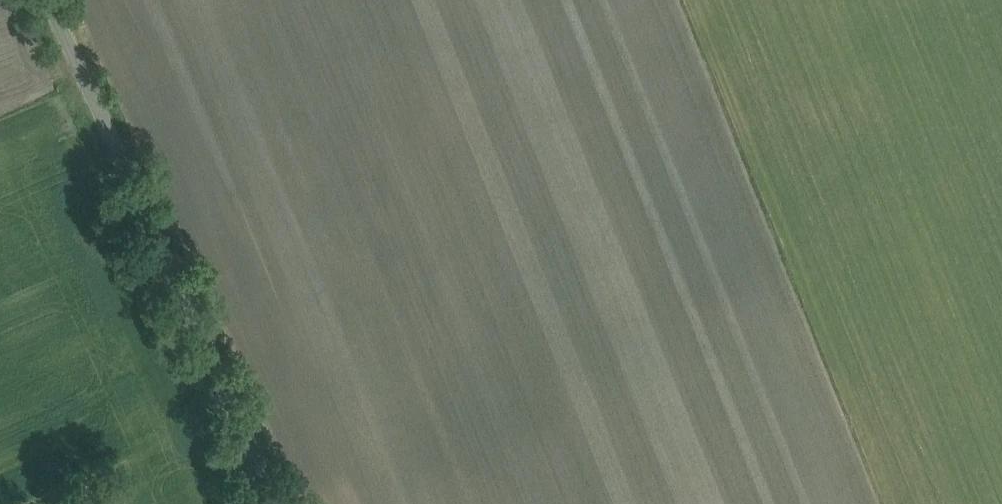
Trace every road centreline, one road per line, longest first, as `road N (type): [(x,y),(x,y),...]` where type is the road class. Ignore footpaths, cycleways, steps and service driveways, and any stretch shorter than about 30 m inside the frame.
road 1 (unclassified): [(277,503),(50,0)]

